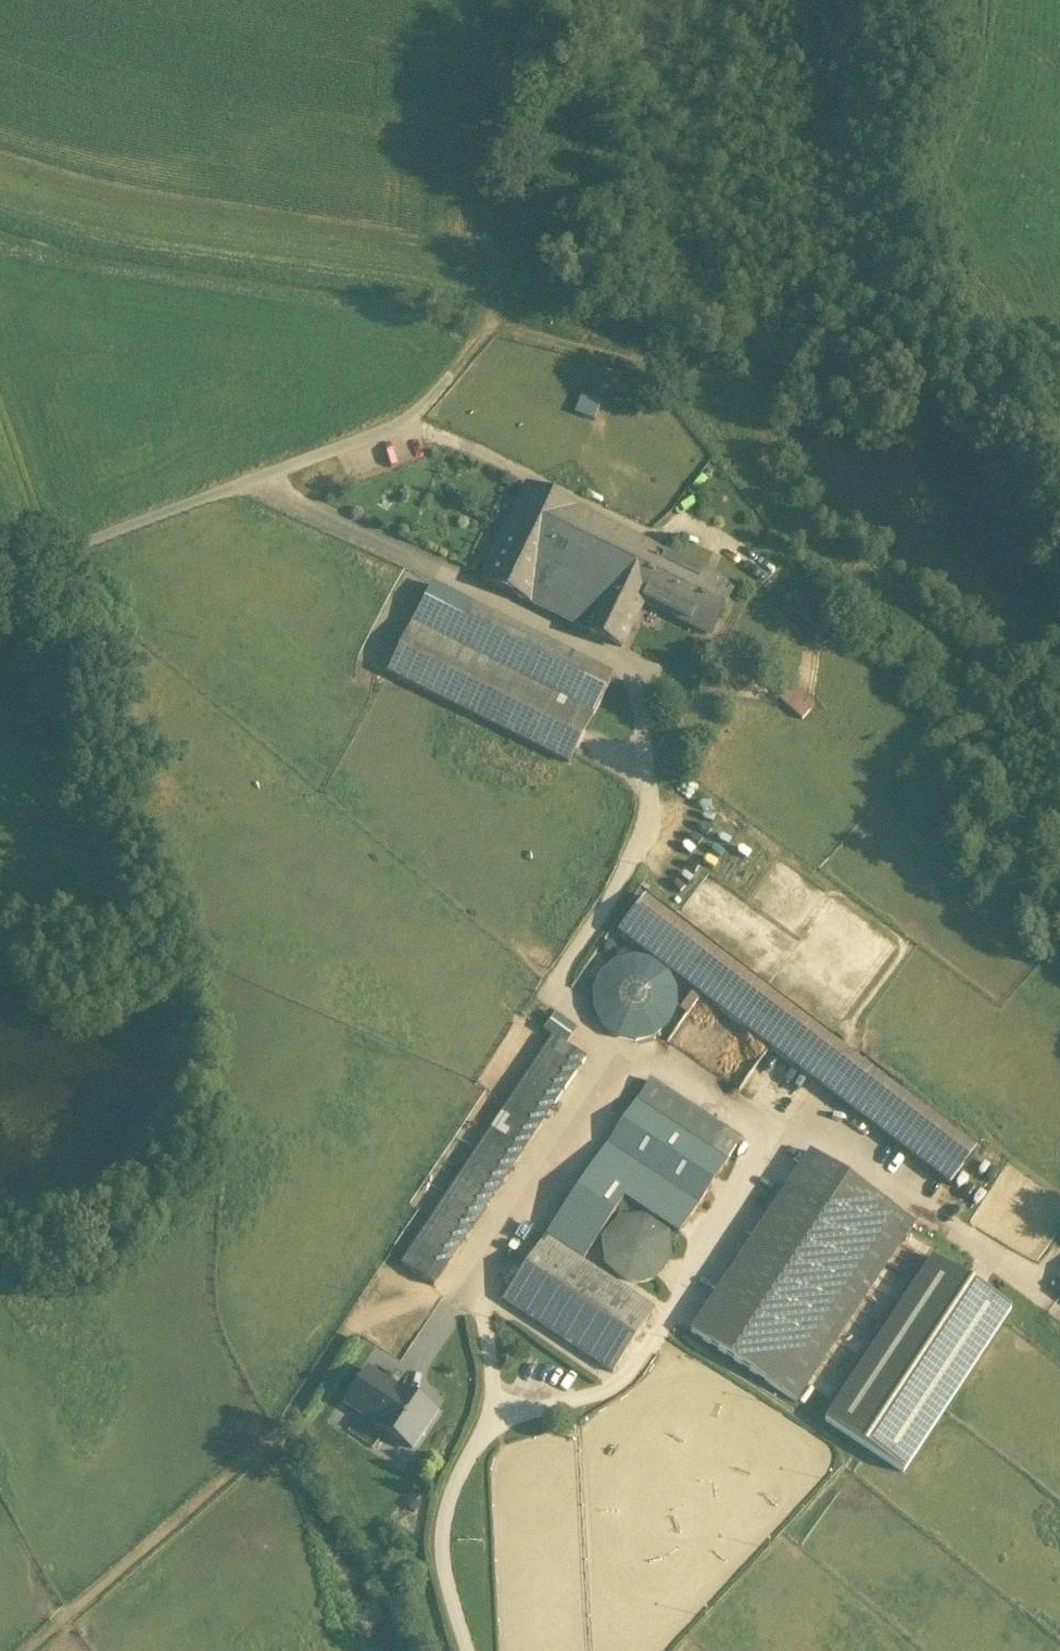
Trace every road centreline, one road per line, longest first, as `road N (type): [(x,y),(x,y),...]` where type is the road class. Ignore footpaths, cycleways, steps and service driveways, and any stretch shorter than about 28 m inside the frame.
road 1 (track): [(30,1650),(287,1426),(352,1327),(476,1280)]
road 2 (track): [(1059,414),(666,371),(490,325)]
road 3 (unclassified): [(490,325),(405,424),(0,571)]
road 4 (track): [(405,424),(508,463),(652,536),(700,528),(769,577)]
road 5 (track): [(518,0),(519,109),(490,325)]

